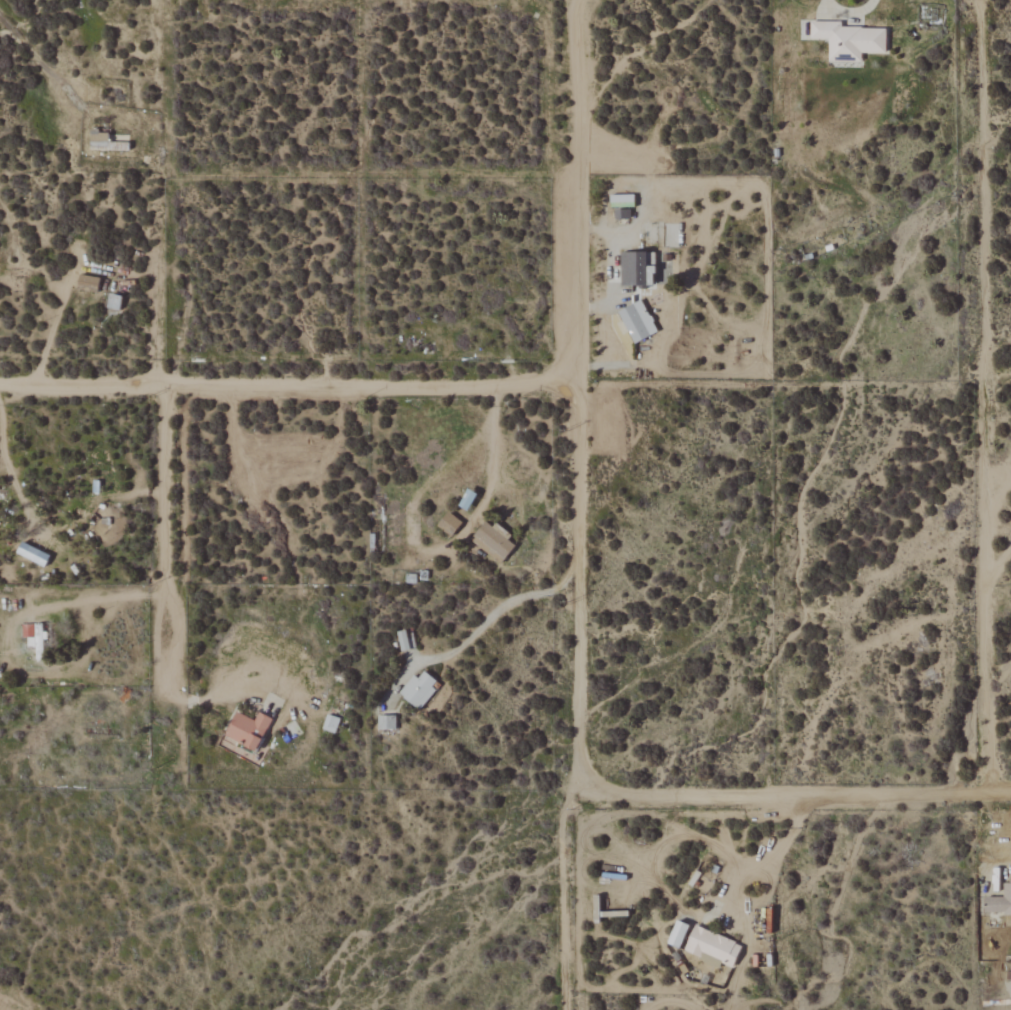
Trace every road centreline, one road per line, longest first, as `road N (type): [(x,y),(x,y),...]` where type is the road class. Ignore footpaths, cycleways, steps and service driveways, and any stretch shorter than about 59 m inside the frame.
road 1 (track): [(980,0),(987,797)]
road 2 (track): [(579,789),(581,0)]
road 3 (residential): [(579,789),(619,801),(1010,796)]
road 4 (track): [(164,385),(583,380)]
road 5 (track): [(166,594),(112,596),(16,617),(6,627),(12,668),(43,675),(80,663),(81,603)]
road 6 (track): [(164,385),(167,695)]
road 7 (track): [(581,580),(509,602),(454,651),(422,660)]
road 8 (track): [(164,385),(0,385)]
road 9 (track): [(493,382),(484,503)]

